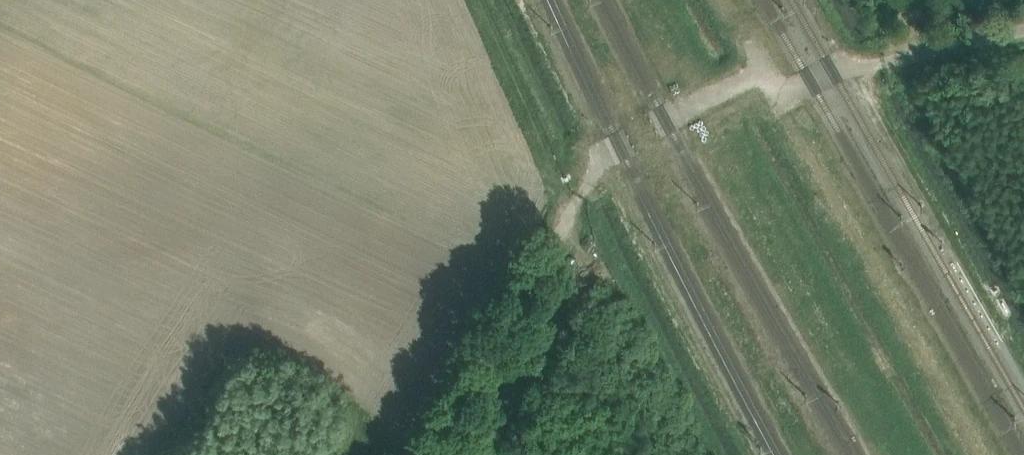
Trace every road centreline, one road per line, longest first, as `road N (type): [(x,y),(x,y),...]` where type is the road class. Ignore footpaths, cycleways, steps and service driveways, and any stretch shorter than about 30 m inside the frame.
road 1 (unclassified): [(432,454),(583,198)]
road 2 (unclassified): [(1023,30),(885,63)]

